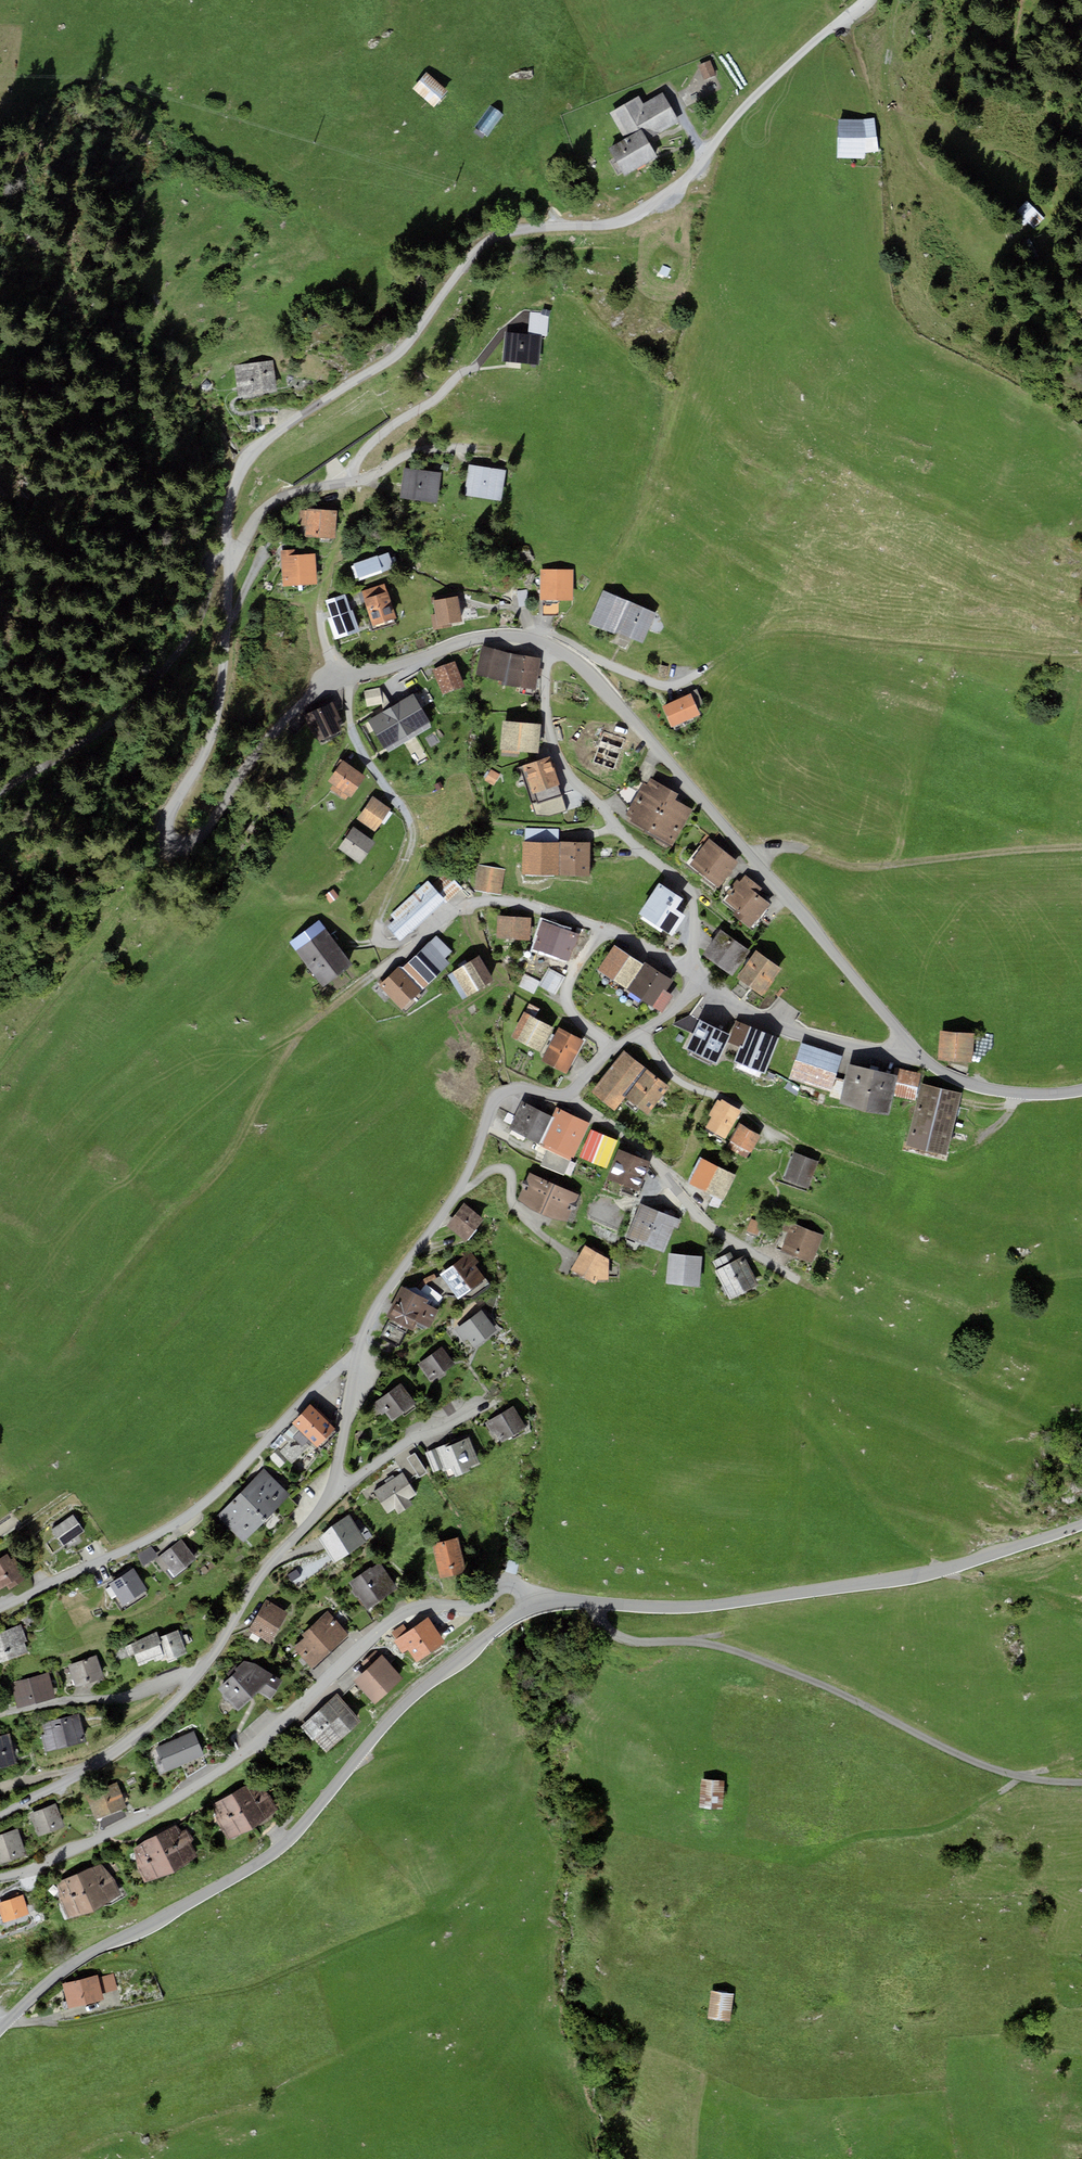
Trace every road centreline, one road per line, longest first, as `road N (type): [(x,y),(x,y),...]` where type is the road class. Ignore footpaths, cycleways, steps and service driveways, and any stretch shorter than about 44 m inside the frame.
road 1 (residential): [(0,2028),(80,1959),(290,1839),(406,1703),(535,1604)]
road 2 (residential): [(535,1604),(528,1590),(508,1585),(476,1607),(411,1609),(240,1758),(97,1840),(0,1877)]
road 3 (residential): [(356,1361),(323,1504),(257,1581),(197,1675),(129,1742),(0,1815)]
road 4 (residential): [(535,1604),(711,1605),(921,1575),(1081,1524)]
road 5 (residential): [(915,1048),(624,712),(555,649)]
road 6 (track): [(1081,1782),(1016,1776),(971,1760),(730,1649),(627,1642),(607,1626),(599,1602)]
road 7 (track): [(116,1287),(236,1154),(301,1031),(430,933)]
road 8 (residential): [(356,1361),(338,1366),(180,1521),(0,1606)]
road 9 (track): [(7,2021),(86,2022),(232,1992),(396,1925)]
road 10 (residential): [(555,649),(545,682),(552,744),(622,834),(691,895),(686,969)]
road 11 (residential): [(568,1096),(523,1088),(495,1097),(460,1187),(369,1320),(356,1361)]
road 12 (track): [(752,857),(803,849),(866,867),(1081,846)]
road 13 (residential): [(804,1284),(710,1227),(655,1162),(568,1096)]
road 14 (residential): [(915,1048),(895,1054),(787,1029),(699,978)]
road 15 (track): [(811,1862),(852,1839),(950,1822),(1019,1776)]
road 16 (track): [(638,1034),(680,1082),(723,1097),(822,1159)]
road 17 (residential): [(555,649),(516,636),(465,640),(342,681)]
road 18 (track): [(353,735),(413,831),(379,923)]
road 19 (residential): [(602,928),(482,901),(430,933)]
road 20 (residential): [(1081,1091),(986,1089),(949,1076),(915,1048)]
road 21 (track): [(577,1020),(498,976),(464,907)]
road 22 (residential): [(602,928),(566,993),(577,1020),(613,1051)]

